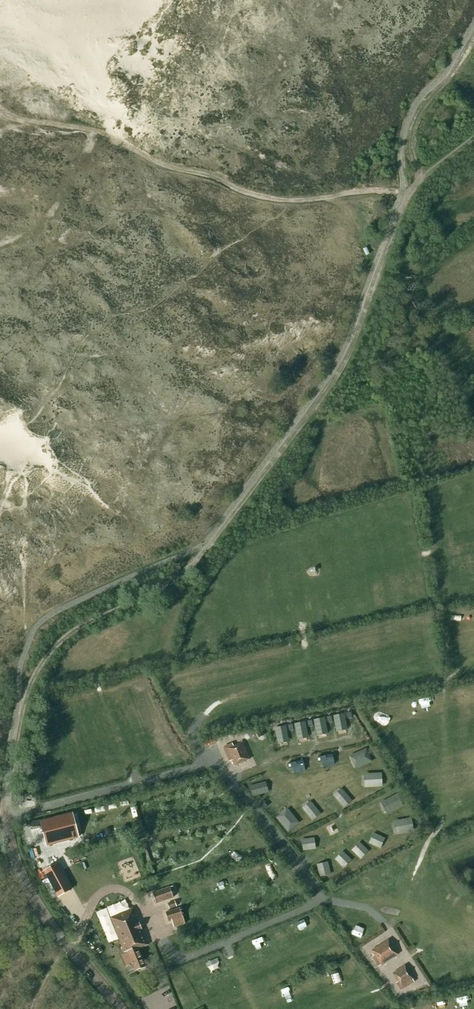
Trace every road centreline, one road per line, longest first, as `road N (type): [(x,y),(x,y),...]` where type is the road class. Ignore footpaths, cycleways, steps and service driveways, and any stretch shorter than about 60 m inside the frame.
road 1 (track): [(413,190),(343,367),(250,498),(187,570),(75,630),(38,668),(21,710),(5,812)]
road 2 (track): [(0,113),(116,139),(165,168),(248,196),(302,201),(402,191)]
road 3 (unclassified): [(121,1008),(23,881),(5,812)]
road 4 (track): [(418,182),(415,121),(473,39)]

